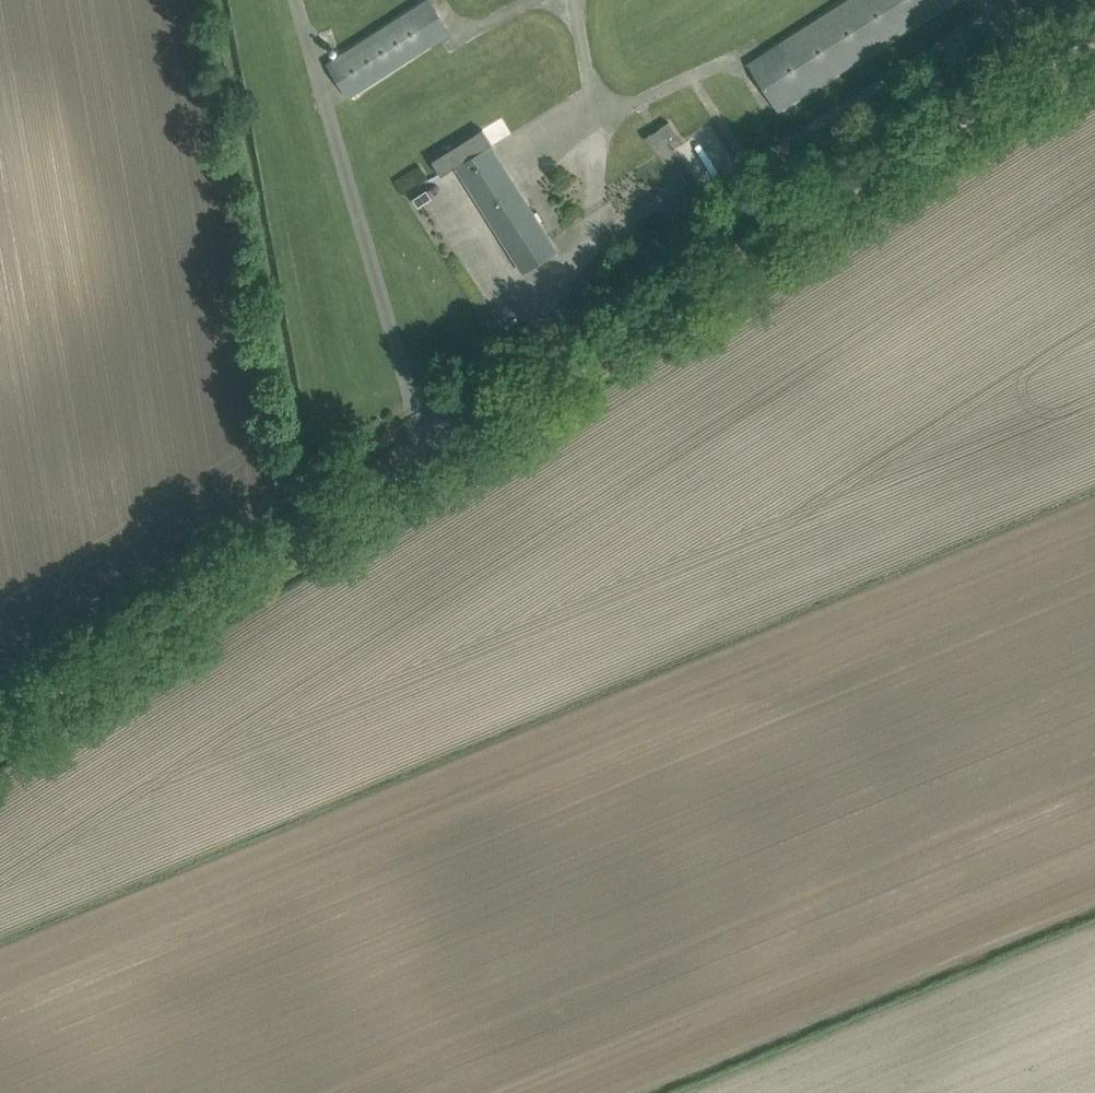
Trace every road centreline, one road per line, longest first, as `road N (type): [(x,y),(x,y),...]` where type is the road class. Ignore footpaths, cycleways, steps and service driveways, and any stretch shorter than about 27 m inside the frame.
road 1 (unclassified): [(0,727),(1069,59)]

